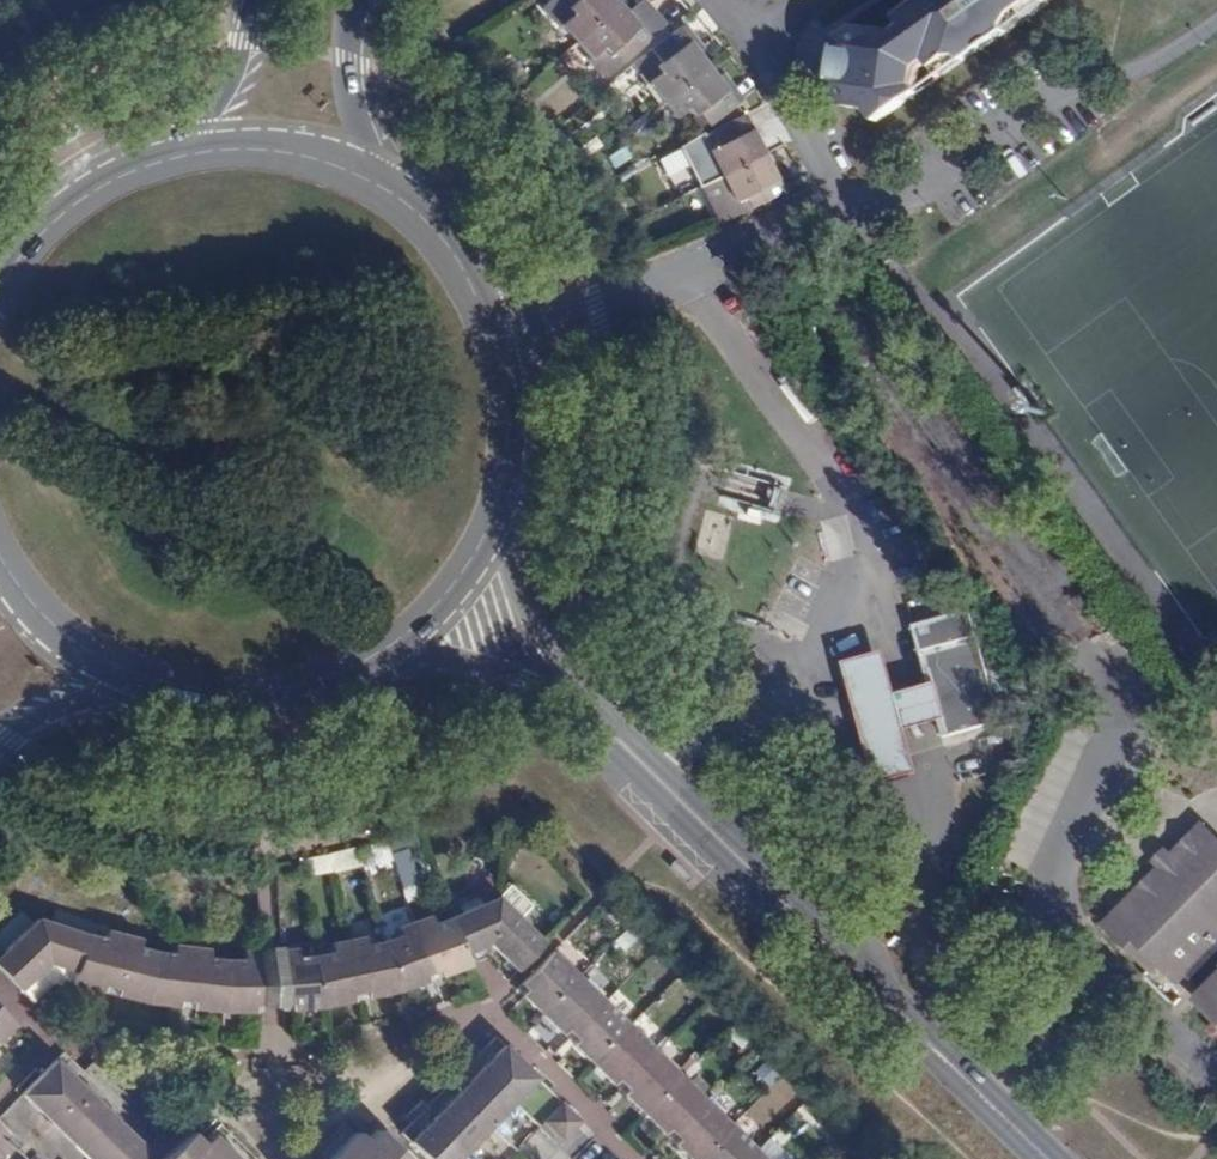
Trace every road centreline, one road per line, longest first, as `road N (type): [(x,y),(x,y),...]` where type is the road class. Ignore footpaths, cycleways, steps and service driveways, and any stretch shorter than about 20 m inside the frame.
road 1 (secondary): [(1047,1158),(583,705)]
road 2 (secondary): [(495,512),(510,418),(494,328),(455,256),(396,199)]
road 3 (secondary): [(396,199),(303,156),(251,148),(174,155)]
road 4 (secondary): [(174,155),(127,171),(64,209),(0,285)]
road 5 (secondary): [(370,658),(490,666),(583,705)]
road 6 (secondary): [(160,682),(255,692),(303,685),(370,658)]
road 7 (secondary): [(583,705),(529,623),(495,512)]
road 8 (secondary): [(0,555),(66,632),(160,682)]
road 9 (secondary): [(396,199),(358,90),(359,0)]
road 10 (secondary): [(370,658),(454,585),(495,512)]
road 11 (secondary): [(249,0),(233,66),(174,155)]
road 12 (secondary): [(0,747),(79,701),(160,682)]

